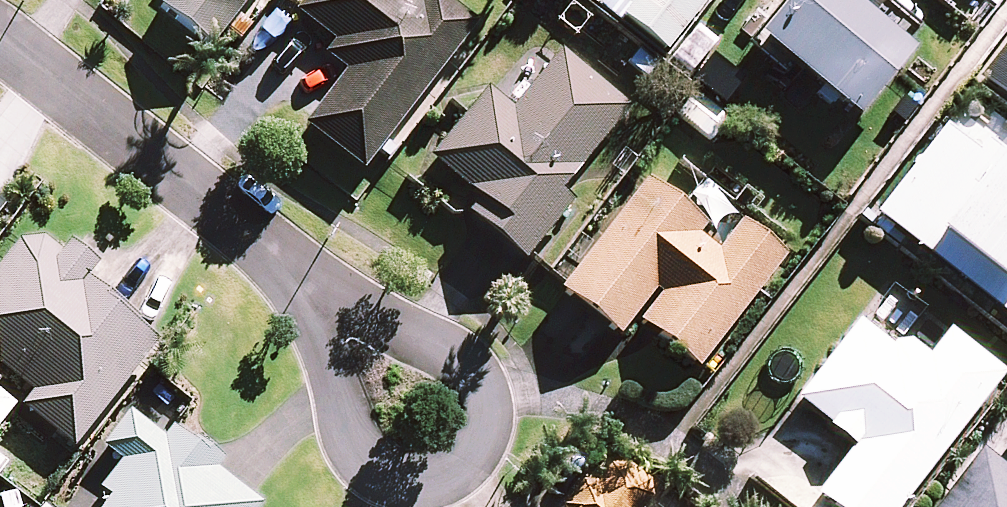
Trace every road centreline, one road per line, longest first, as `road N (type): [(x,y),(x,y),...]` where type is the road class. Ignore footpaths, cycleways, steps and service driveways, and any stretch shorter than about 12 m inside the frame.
road 1 (residential): [(290,269),(433,333),(460,355),(483,394),(483,451),(452,477),(420,488),(380,468),(330,395)]
road 2 (residential): [(0,37),(290,269)]
road 3 (residential): [(330,395),(290,269)]

